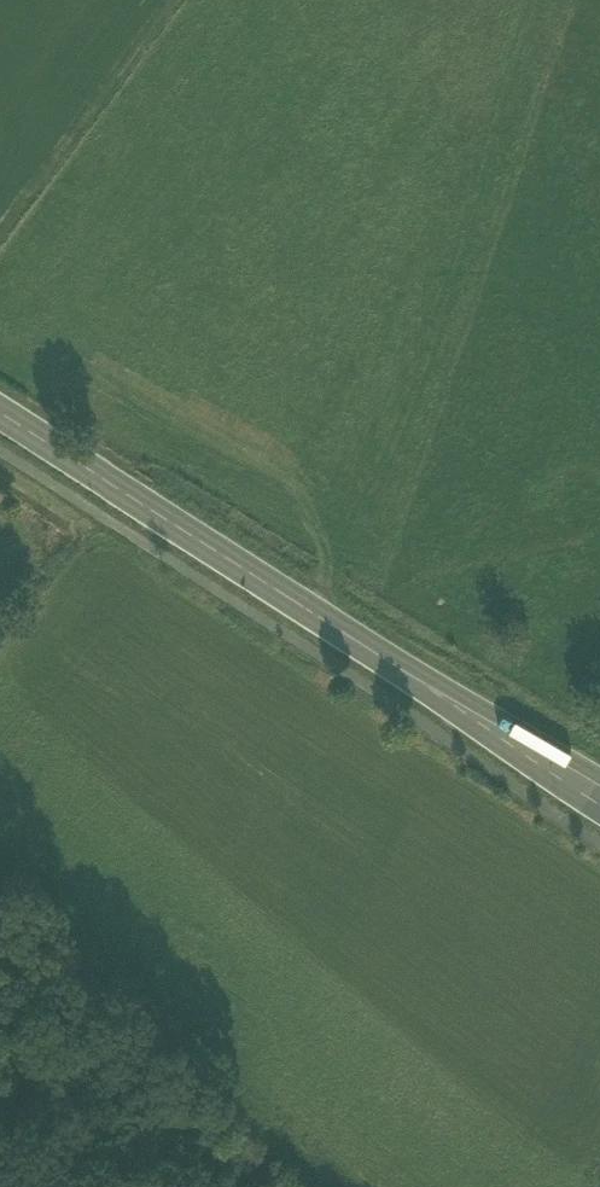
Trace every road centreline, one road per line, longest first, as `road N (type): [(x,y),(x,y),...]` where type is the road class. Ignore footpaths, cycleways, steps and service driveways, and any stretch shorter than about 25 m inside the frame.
road 1 (tertiary): [(599,797),(0,412)]
road 2 (track): [(177,0),(0,236)]

